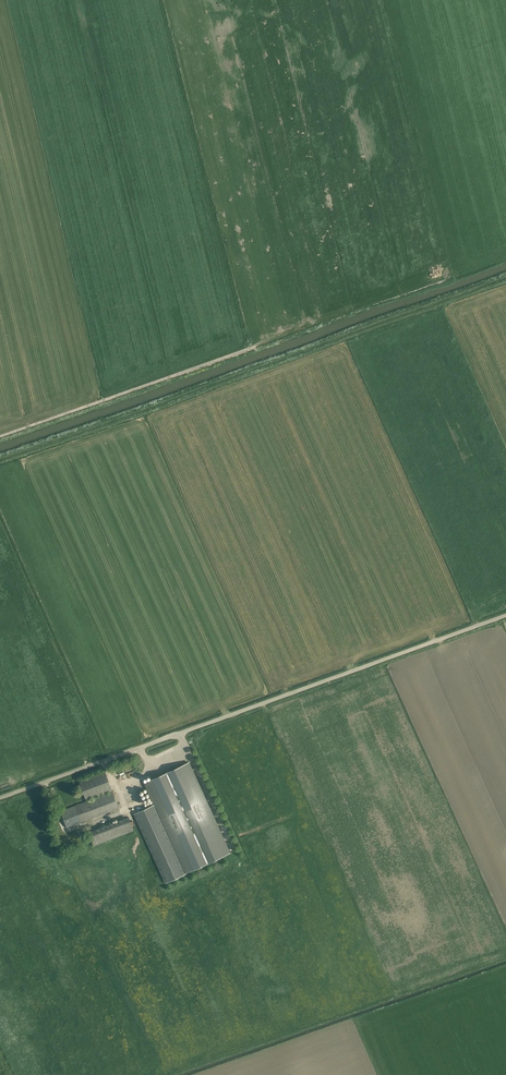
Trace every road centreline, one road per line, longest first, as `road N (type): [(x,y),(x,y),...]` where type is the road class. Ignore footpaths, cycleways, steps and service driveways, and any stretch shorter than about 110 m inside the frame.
road 1 (unclassified): [(0,798),(505,616)]
road 2 (track): [(0,436),(255,346)]

